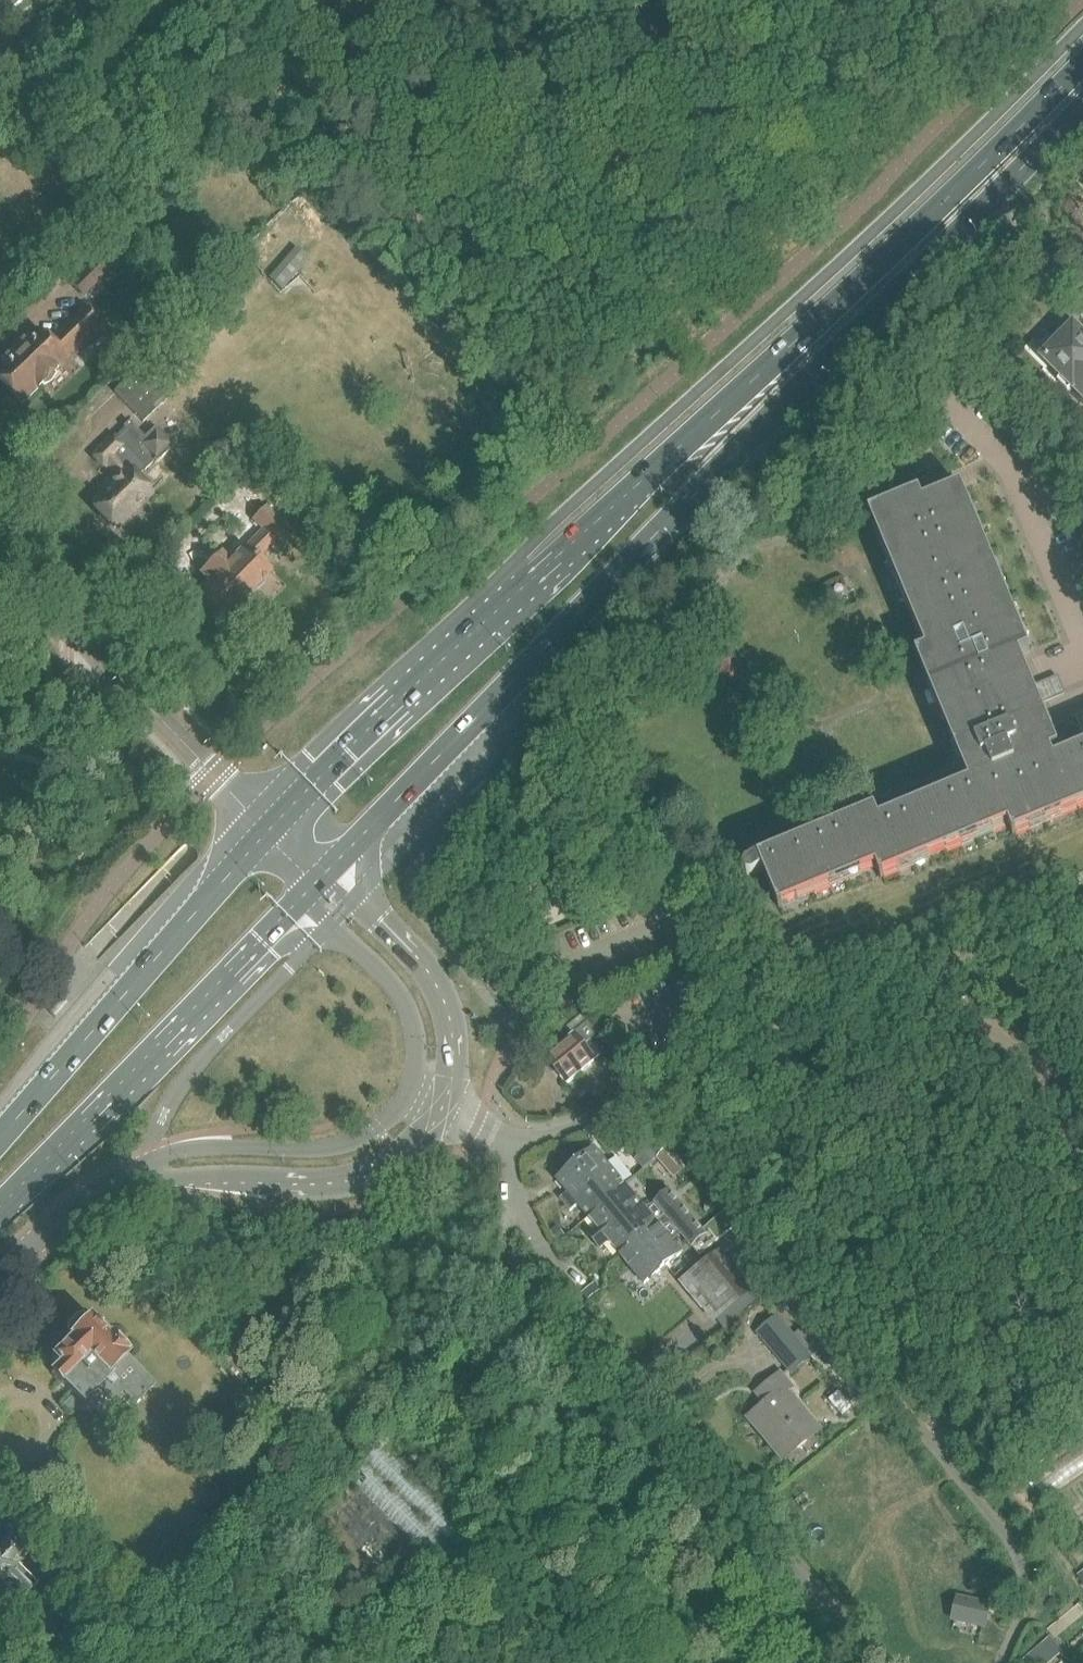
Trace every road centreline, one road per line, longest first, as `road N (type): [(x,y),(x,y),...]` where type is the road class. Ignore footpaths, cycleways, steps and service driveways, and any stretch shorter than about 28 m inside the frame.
road 1 (primary): [(1082,63),(268,832)]
road 2 (primary): [(324,875),(1082,107)]
road 3 (residential): [(1082,917),(547,1137),(513,1139),(479,1123)]
road 4 (primary): [(0,1209),(305,894)]
road 5 (primary): [(268,832),(0,1137)]
road 6 (unclassified): [(144,1171),(171,1177),(349,1173),(394,1150),(435,1102)]
road 7 (residential): [(214,775),(0,556)]
road 8 (unclassified): [(411,1092),(364,1139),(322,1149),(173,1153),(144,1171)]
road 9 (unclassified): [(435,1102),(445,1064),(438,1006),(407,958),(324,875)]
road 10 (unclassified): [(305,894),(389,979),(408,1013),(417,1040),(411,1092)]
road 11 (unclassified): [(0,1273),(73,1209),(144,1171)]

